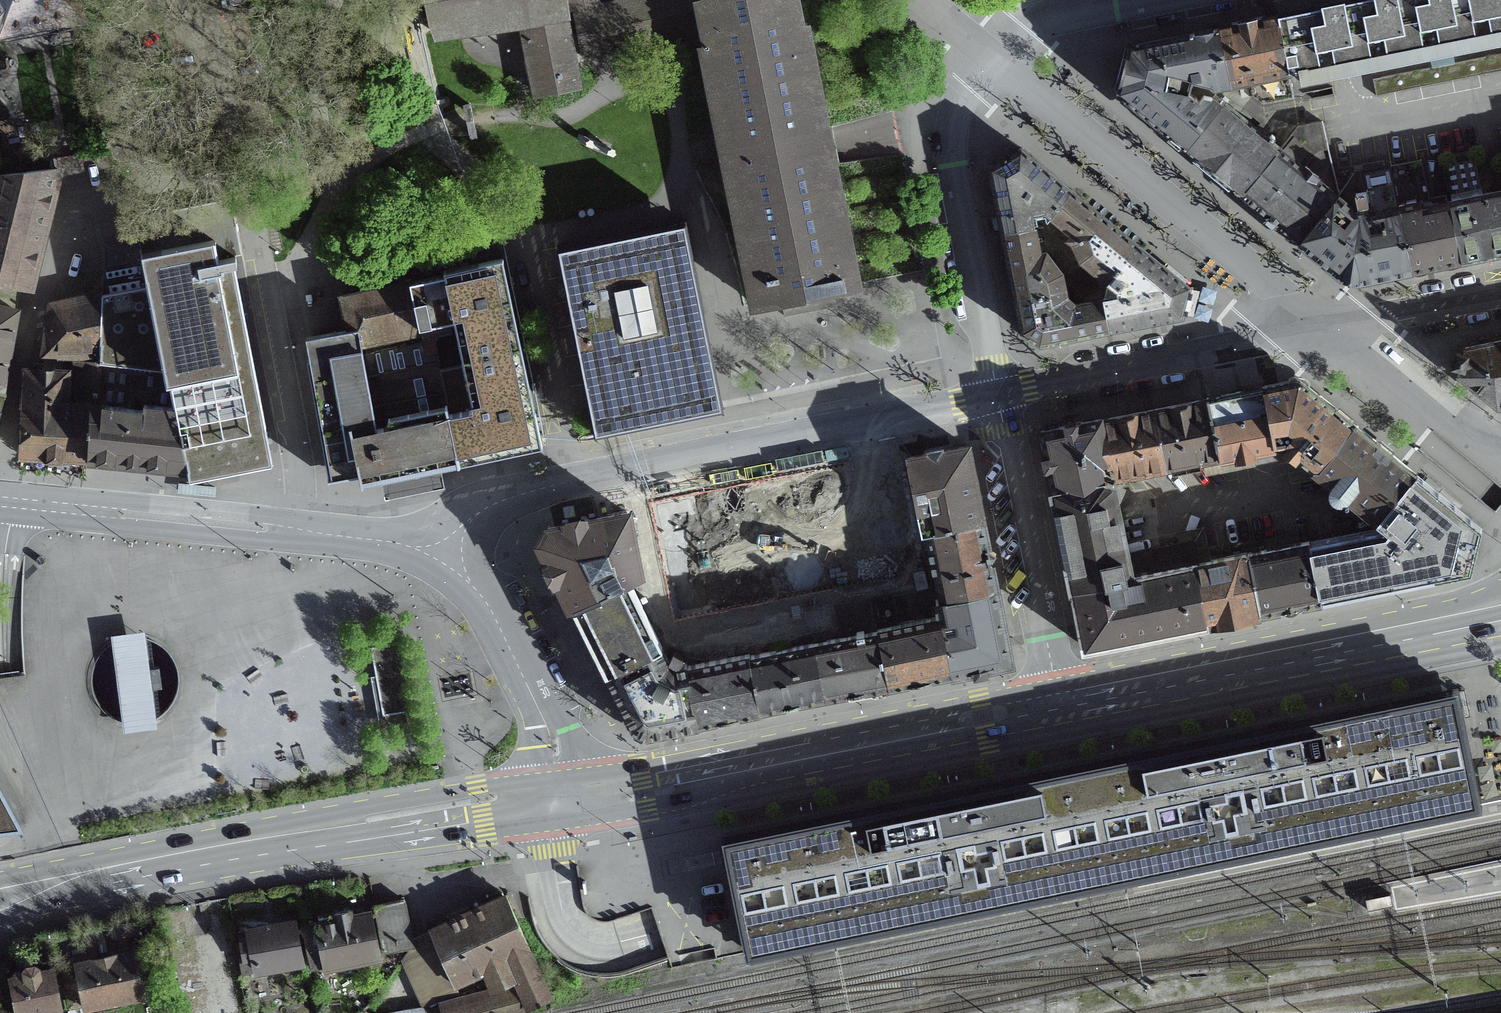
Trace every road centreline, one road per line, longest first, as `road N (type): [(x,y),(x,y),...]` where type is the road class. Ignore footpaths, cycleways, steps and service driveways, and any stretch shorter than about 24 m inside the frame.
road 1 (residential): [(997,395),(556,483),(468,521),(437,552)]
road 2 (primary): [(563,799),(1058,702)]
road 3 (primary): [(1058,702),(1500,611)]
road 4 (primary): [(120,865),(563,799)]
road 5 (residential): [(990,59),(1333,330)]
road 6 (residential): [(997,395),(1058,702)]
road 7 (residential): [(300,532),(0,502)]
road 8 (residential): [(1286,339),(997,395)]
road 9 (residential): [(563,799),(549,729),(491,610),(437,552)]
road 10 (residential): [(261,290),(298,465),(300,532)]
road 11 (residential): [(950,163),(997,395)]
road 12 (residential): [(1500,461),(1333,330)]
road 13 (residential): [(1500,295),(1333,330)]
road 14 (residential): [(437,552),(300,532)]
road 15 (residential): [(1112,9),(1035,26),(990,59)]
road 16 (primary): [(0,923),(120,865)]
road 17 (primary): [(120,865),(0,877)]

